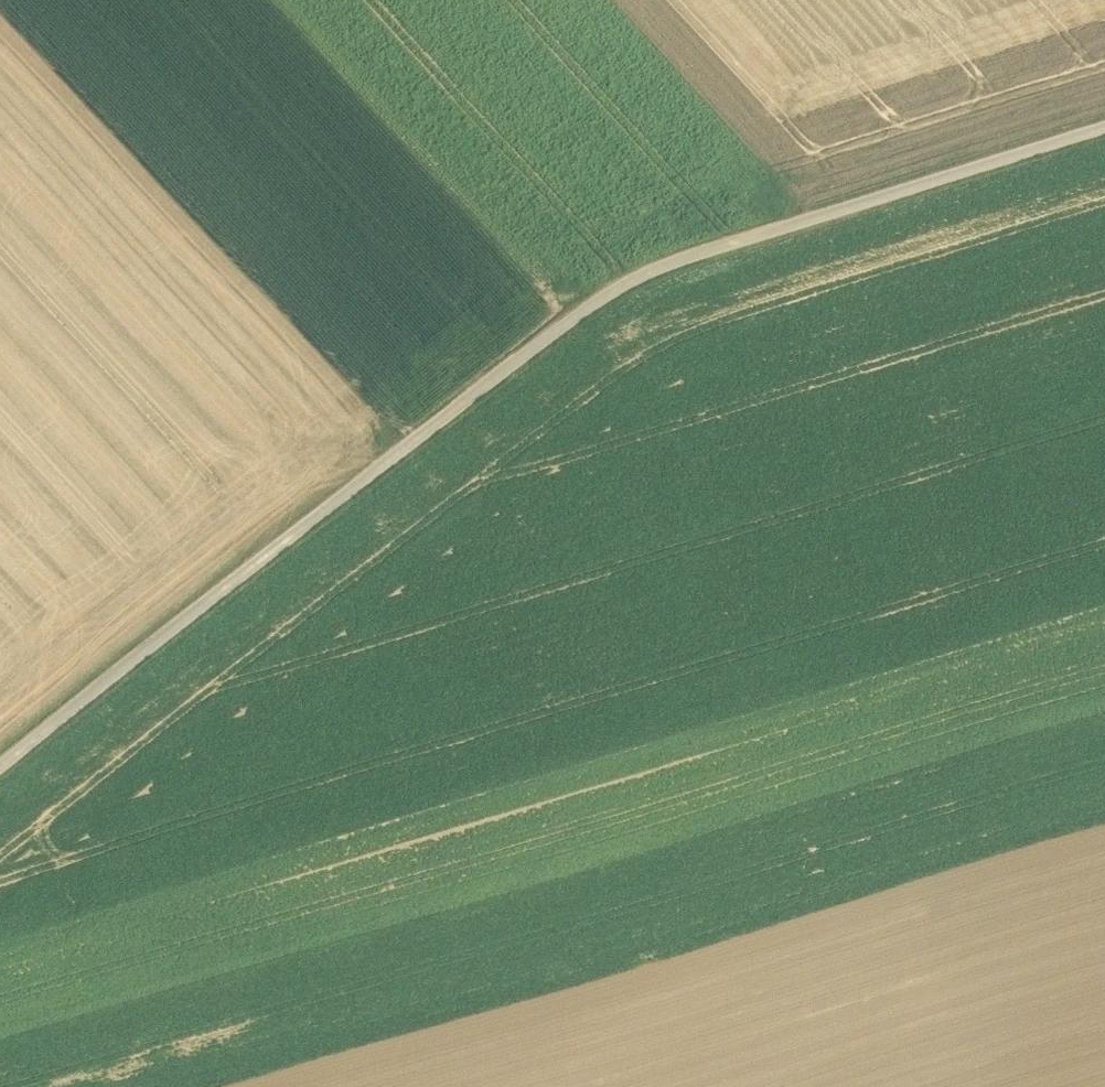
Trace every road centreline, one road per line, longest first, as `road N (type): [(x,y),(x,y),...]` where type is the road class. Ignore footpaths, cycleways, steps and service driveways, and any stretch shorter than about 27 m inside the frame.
road 1 (track): [(1104,149),(690,276),(632,303),(0,797)]

